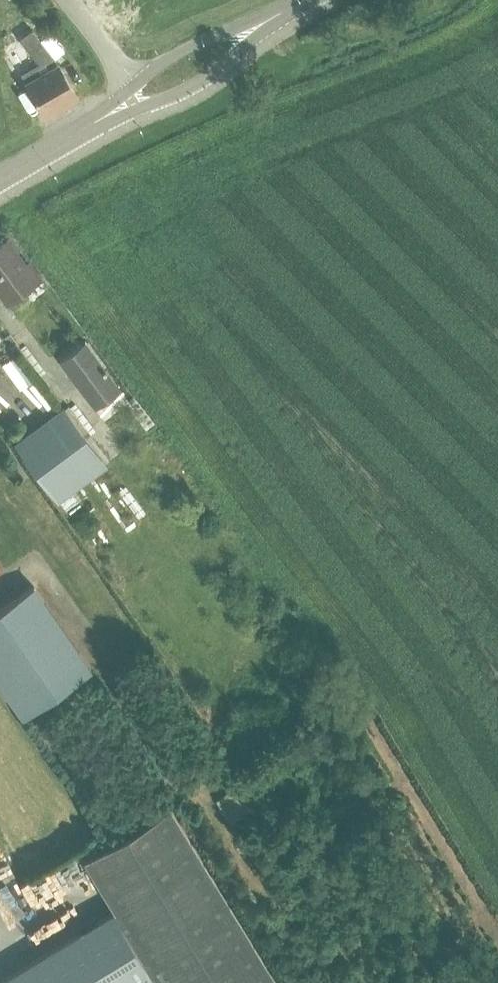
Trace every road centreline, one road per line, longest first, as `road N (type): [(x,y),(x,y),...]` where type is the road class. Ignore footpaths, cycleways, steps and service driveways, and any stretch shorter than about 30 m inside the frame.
road 1 (tertiary): [(301,5),(225,31),(162,63),(101,121)]
road 2 (tertiary): [(101,121),(209,77),(301,5)]

